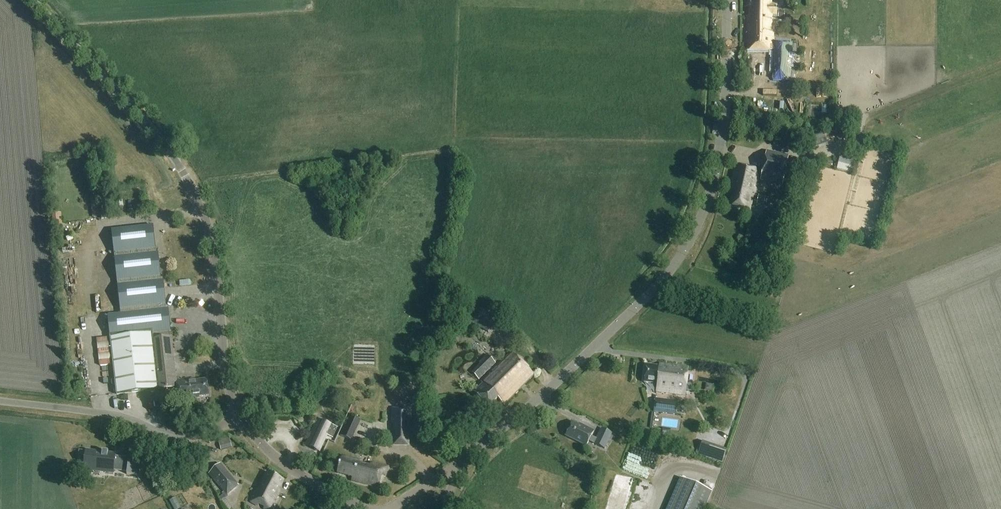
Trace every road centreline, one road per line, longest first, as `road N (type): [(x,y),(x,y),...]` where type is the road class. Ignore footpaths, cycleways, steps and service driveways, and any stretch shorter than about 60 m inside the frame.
road 1 (unclassified): [(458,464),(642,302),(684,252),(702,220),(720,149),(728,0)]
road 2 (tertiary): [(238,415),(199,200),(138,114),(32,0)]
road 3 (unclassified): [(238,415),(205,433),(177,437),(106,413),(0,401)]
road 4 (track): [(864,121),(1000,66)]

